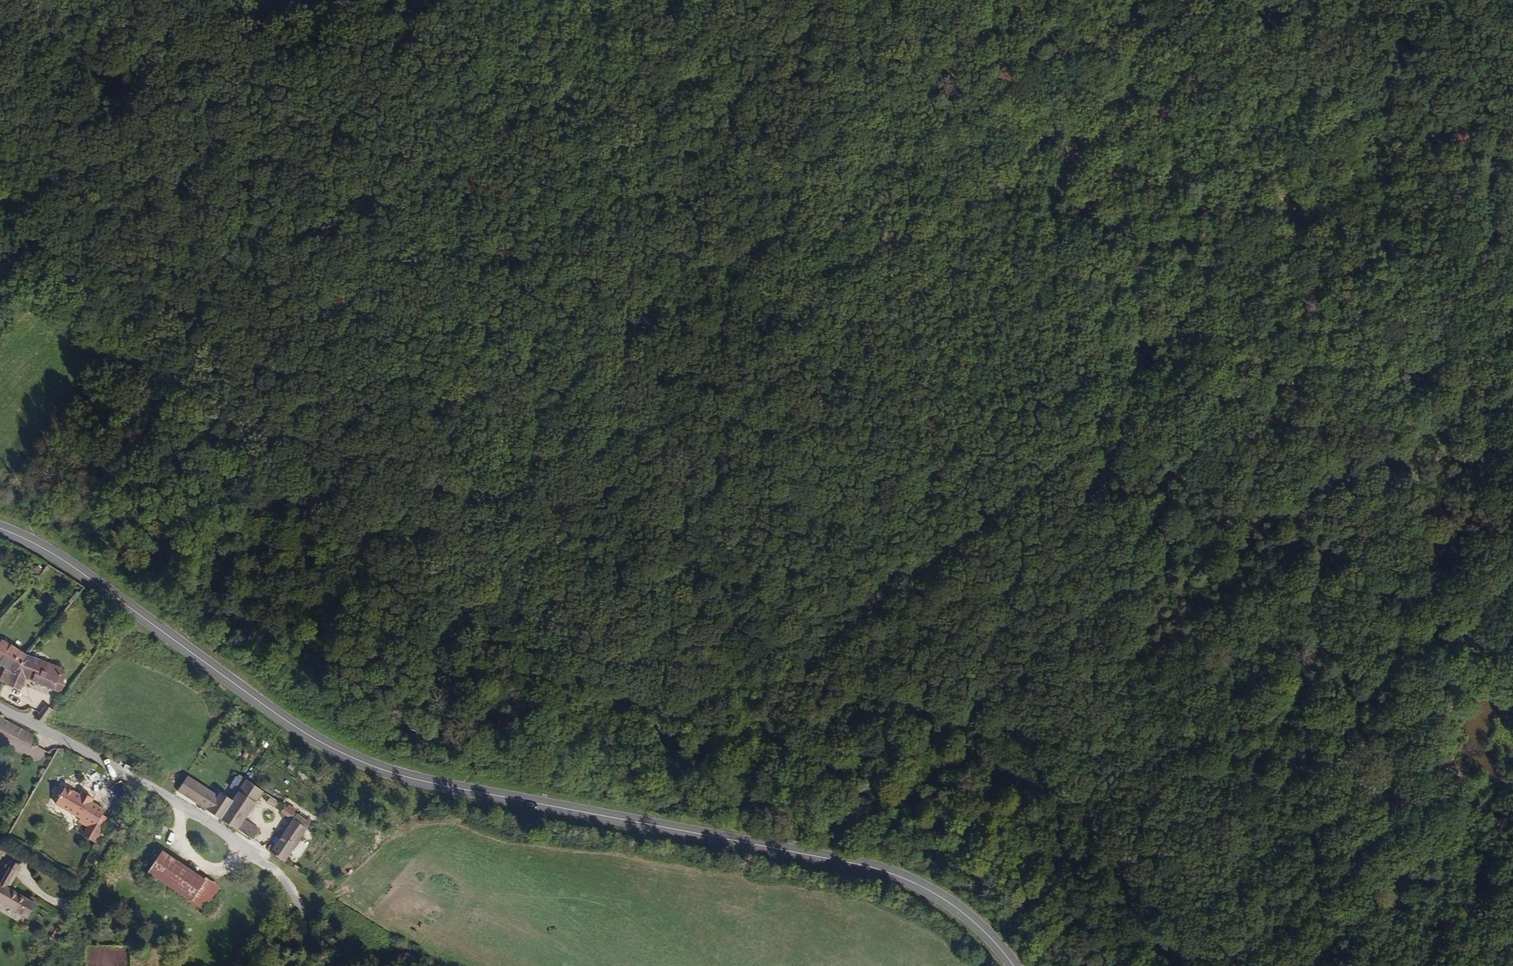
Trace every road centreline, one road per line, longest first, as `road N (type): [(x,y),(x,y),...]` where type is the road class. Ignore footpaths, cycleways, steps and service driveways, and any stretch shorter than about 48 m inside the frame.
road 1 (tertiary): [(1014,965),(956,908),(868,866),(410,778),(357,759),(298,728),(58,556),(0,528)]
road 2 (residential): [(268,867),(180,804),(0,707)]

